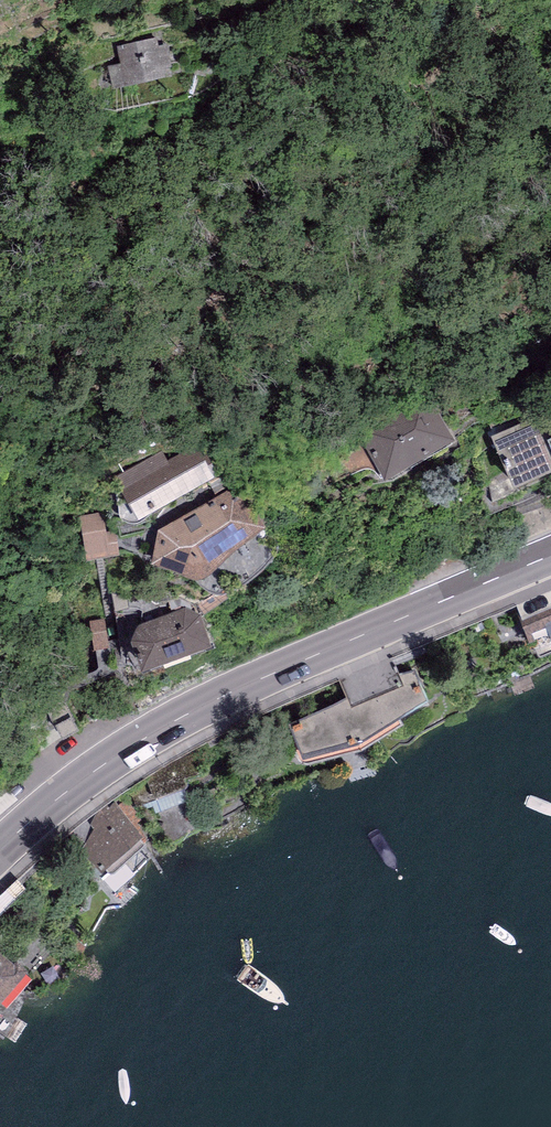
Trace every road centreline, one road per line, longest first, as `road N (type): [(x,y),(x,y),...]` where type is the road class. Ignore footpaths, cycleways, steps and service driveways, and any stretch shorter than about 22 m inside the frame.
road 1 (primary): [(0,845),(76,782),(217,695),(550,552)]

